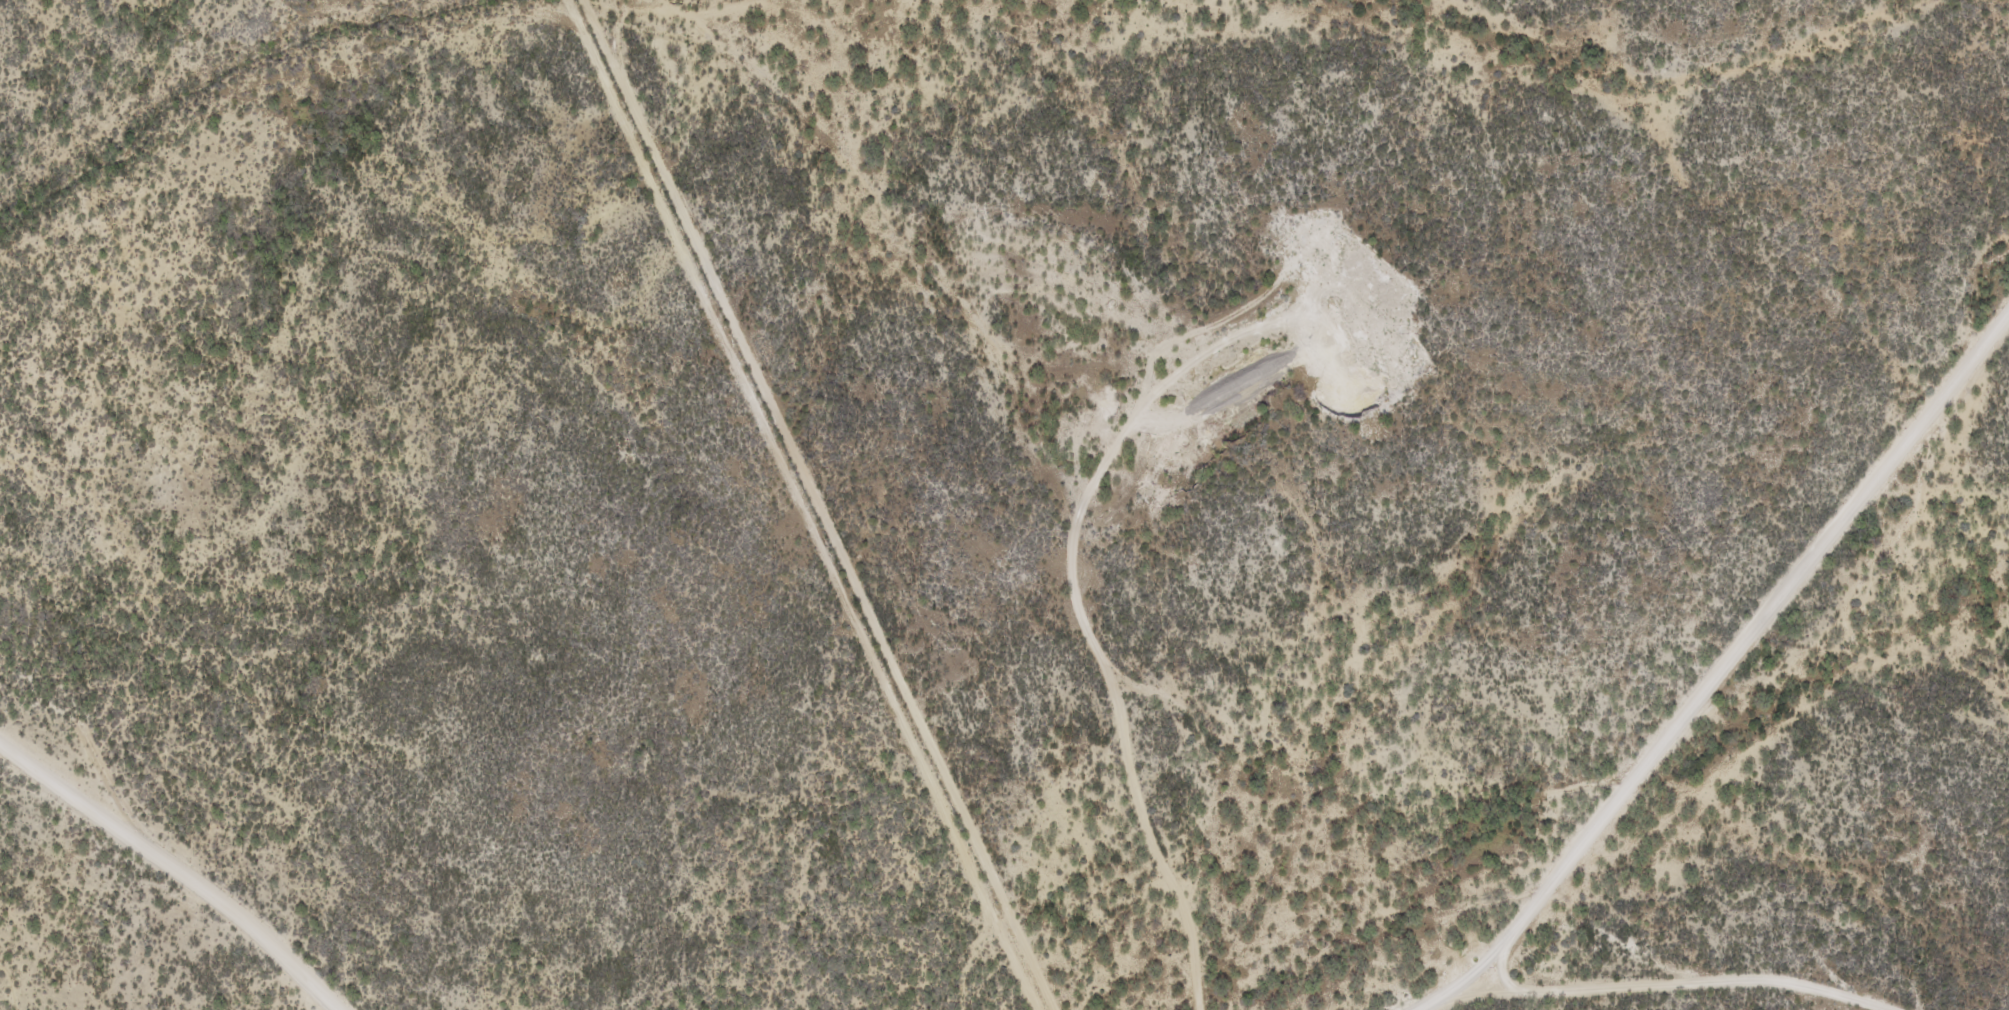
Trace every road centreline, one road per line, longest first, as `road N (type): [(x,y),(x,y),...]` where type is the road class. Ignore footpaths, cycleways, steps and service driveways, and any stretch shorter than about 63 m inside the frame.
road 1 (residential): [(1067,1009),(588,0)]
road 2 (residential): [(1436,1009),(1468,993),(2008,300)]
road 3 (residential): [(1905,1009),(1794,980),(1468,993)]
road 4 (residential): [(345,1009),(236,908),(0,740)]

